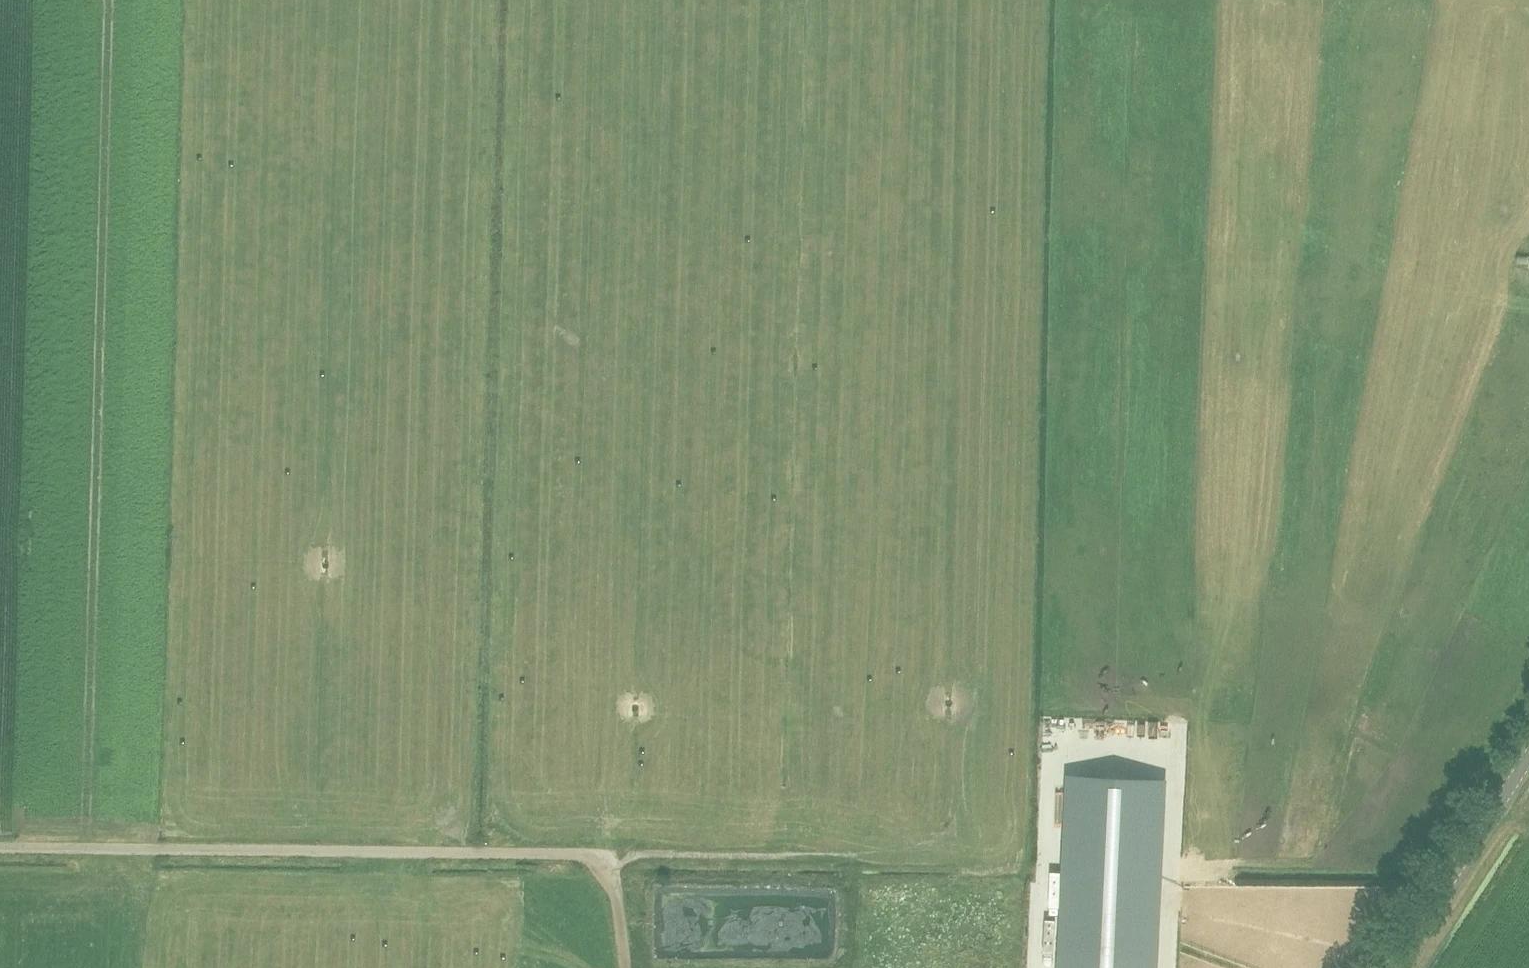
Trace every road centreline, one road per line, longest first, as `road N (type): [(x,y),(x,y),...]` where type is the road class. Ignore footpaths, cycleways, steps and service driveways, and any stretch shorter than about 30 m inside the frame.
road 1 (tertiary): [(1399,967),(1528,766)]

